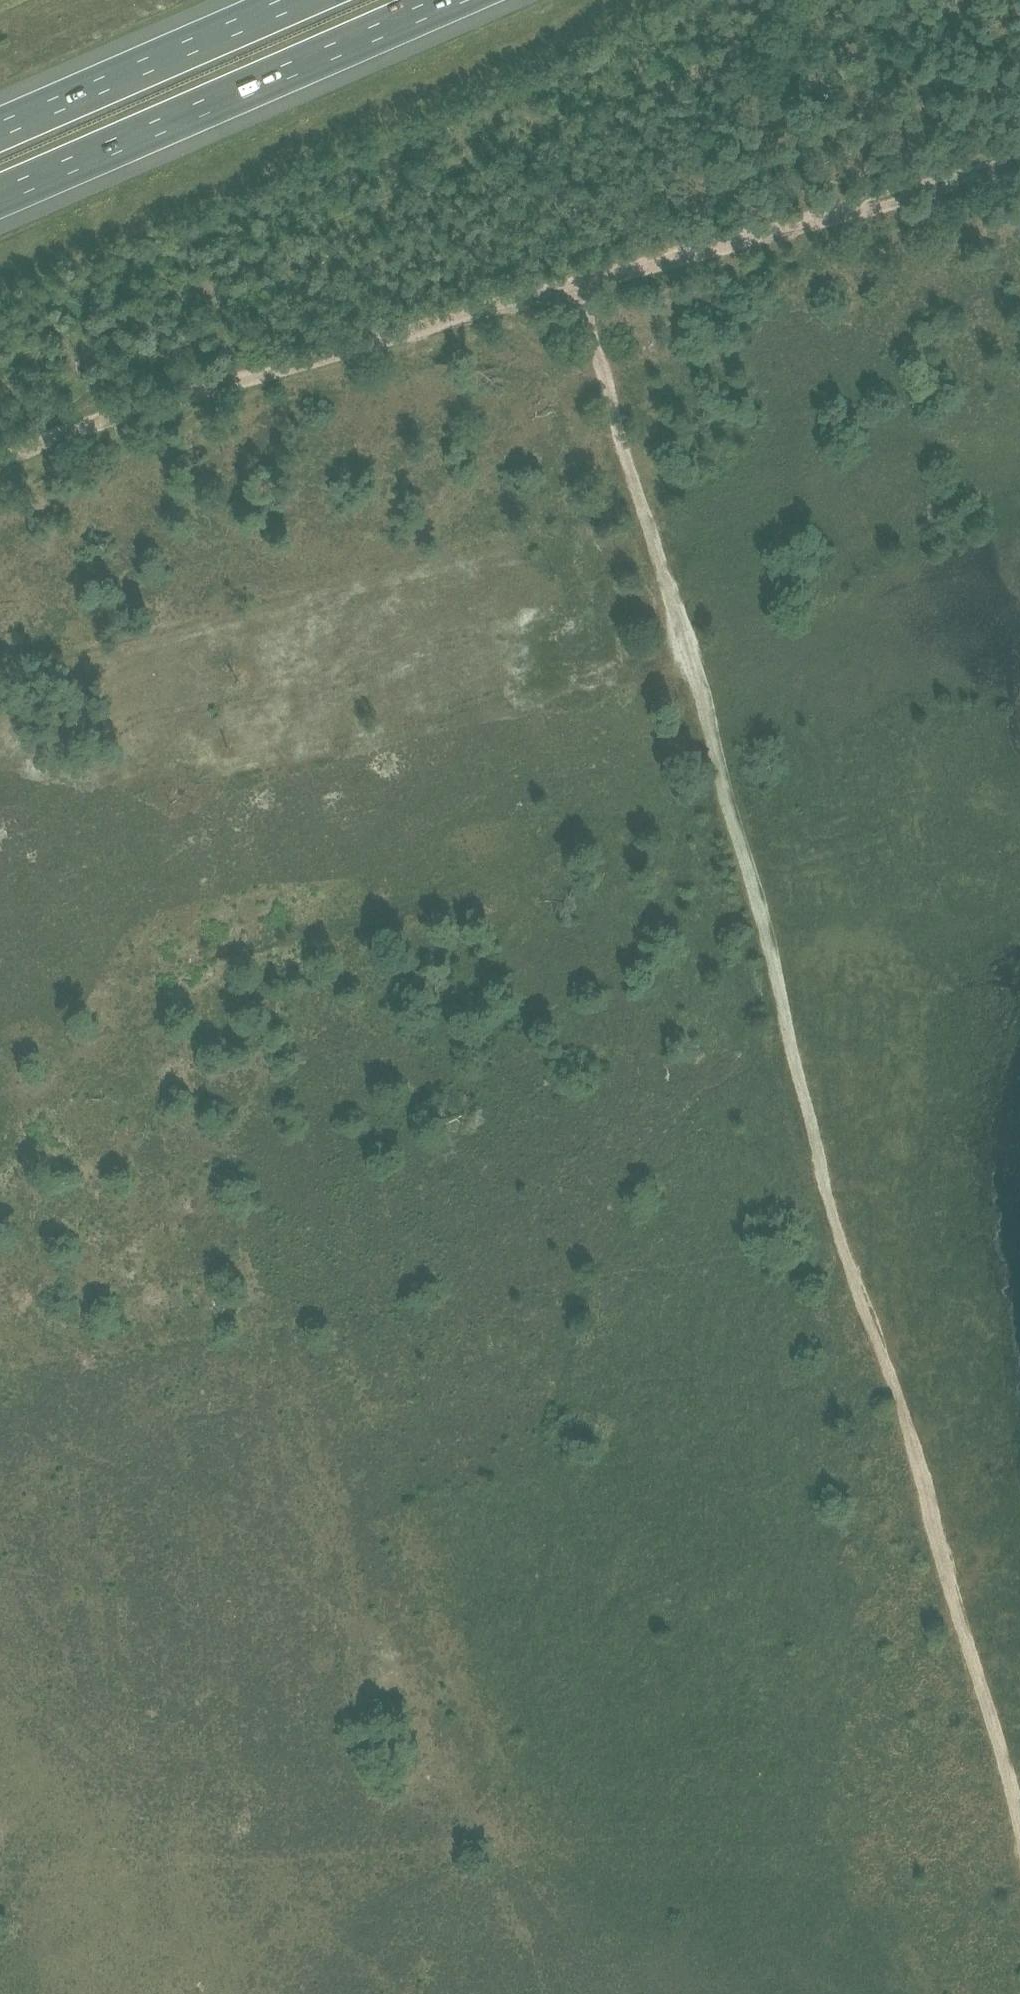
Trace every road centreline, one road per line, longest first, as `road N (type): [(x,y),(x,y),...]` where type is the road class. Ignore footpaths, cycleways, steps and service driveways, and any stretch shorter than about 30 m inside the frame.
road 1 (track): [(576,282),(132,421),(0,473)]
road 2 (motorway): [(0,194),(447,0)]
road 3 (track): [(1019,158),(576,282)]
road 4 (motorway): [(294,0),(0,128)]

